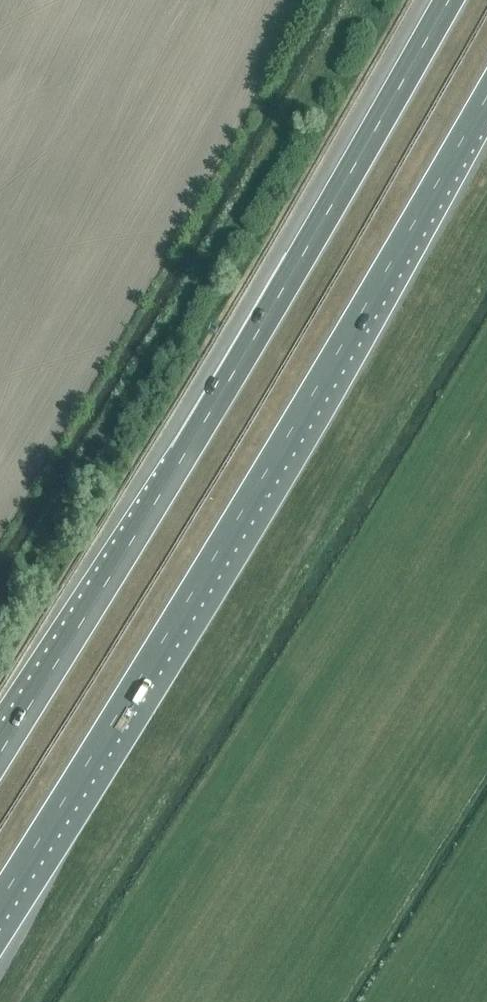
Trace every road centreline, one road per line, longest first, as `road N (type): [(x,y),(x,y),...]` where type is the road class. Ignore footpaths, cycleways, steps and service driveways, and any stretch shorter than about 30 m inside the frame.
road 1 (motorway): [(0,897),(239,519),(486,97)]
road 2 (motorway): [(450,0),(174,474),(0,751)]

